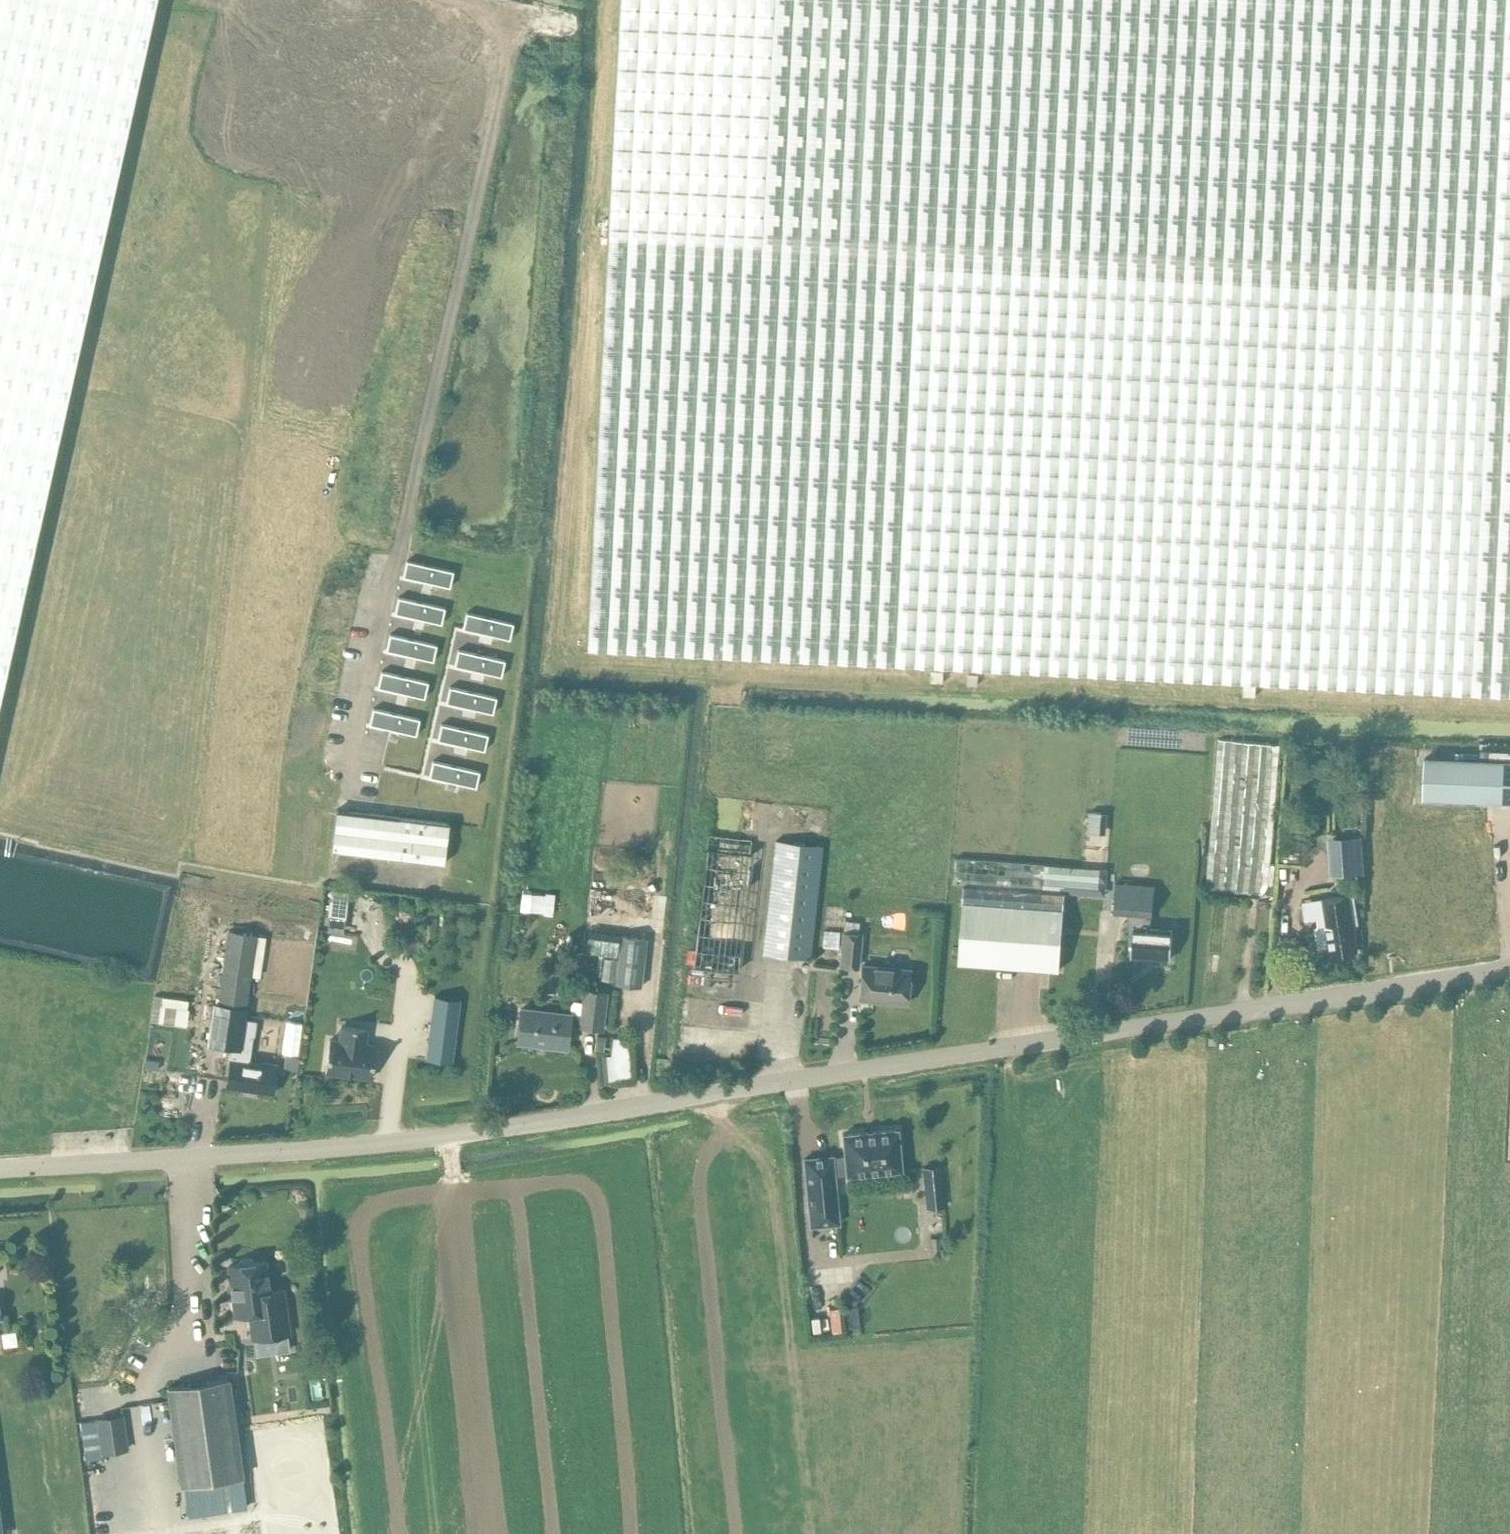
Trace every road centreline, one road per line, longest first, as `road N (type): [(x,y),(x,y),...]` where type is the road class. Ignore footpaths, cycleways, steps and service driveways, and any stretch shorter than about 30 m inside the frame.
road 1 (unclassified): [(0,1172),(349,1148),(1509,970)]

